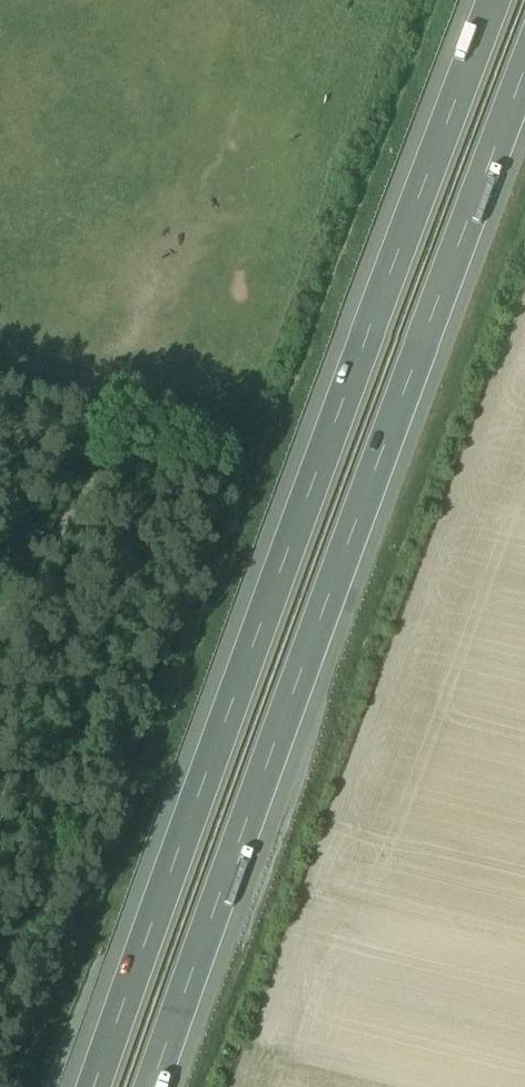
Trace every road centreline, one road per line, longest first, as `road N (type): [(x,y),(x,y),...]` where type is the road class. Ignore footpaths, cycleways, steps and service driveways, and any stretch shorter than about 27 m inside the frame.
road 1 (motorway): [(487,0),(232,659),(82,1086)]
road 2 (motorway): [(163,1086),(302,689),(524,111)]

